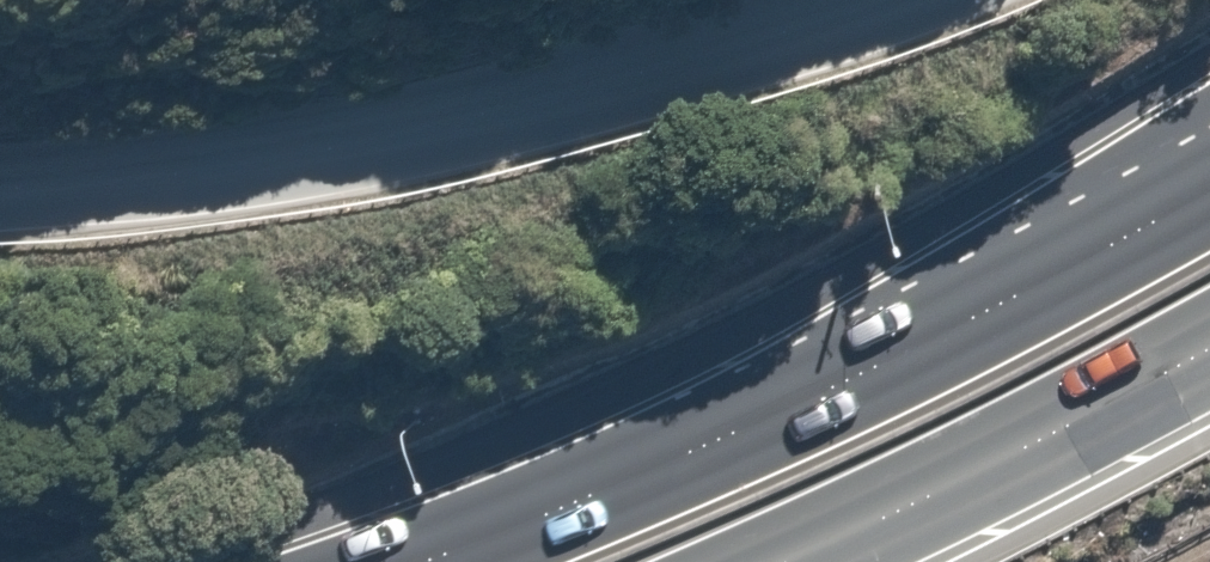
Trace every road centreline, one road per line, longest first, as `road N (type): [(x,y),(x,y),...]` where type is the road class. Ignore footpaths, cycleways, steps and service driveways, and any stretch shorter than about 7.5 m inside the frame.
road 1 (unclassified): [(905,0),(588,100),(201,178),(0,194)]
road 2 (trunk): [(408,561),(571,505),(1080,261),(1209,184)]
road 3 (trunk): [(1209,347),(1112,402),(778,561)]

